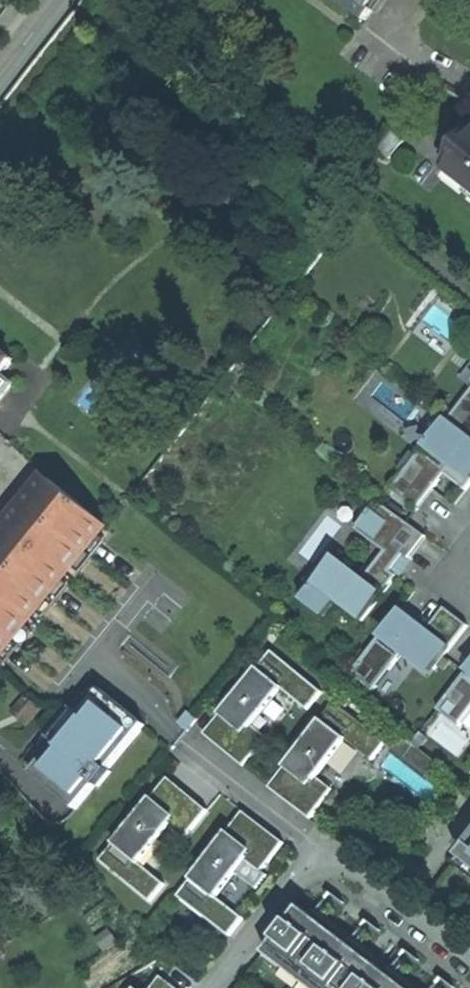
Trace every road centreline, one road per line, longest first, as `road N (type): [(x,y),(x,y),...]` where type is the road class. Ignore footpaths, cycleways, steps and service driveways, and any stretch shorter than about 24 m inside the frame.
road 1 (residential): [(469,963),(328,861)]
road 2 (residential): [(328,861),(213,987)]
road 3 (residential): [(328,861),(195,756)]

